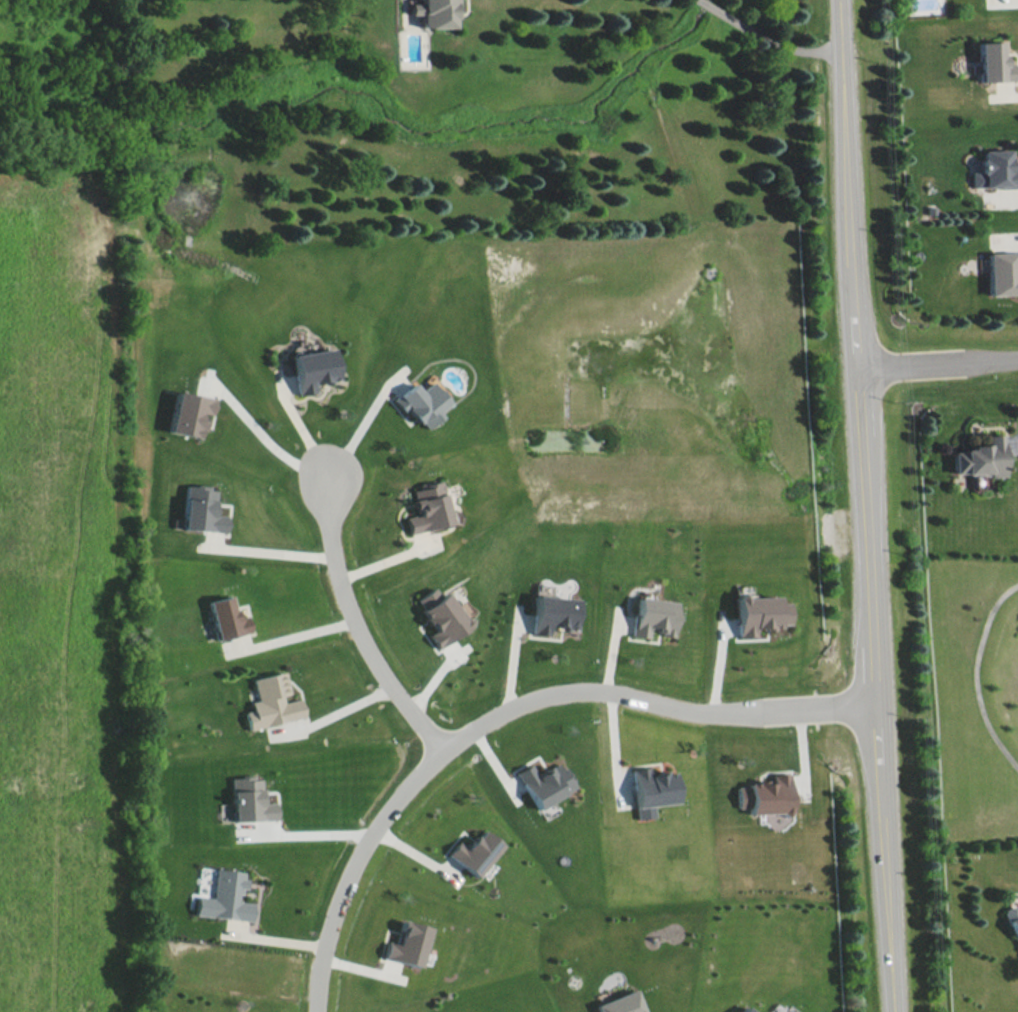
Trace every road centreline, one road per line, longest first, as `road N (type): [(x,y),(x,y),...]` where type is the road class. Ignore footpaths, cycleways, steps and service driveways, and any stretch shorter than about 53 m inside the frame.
road 1 (residential): [(320,1011),(324,959),(360,837),(426,753),(474,716),(565,683),(635,685),(738,706),(878,695)]
road 2 (tertiary): [(858,366),(895,1011)]
road 3 (tertiary): [(836,0),(858,366)]
road 4 (residential): [(0,943),(103,950),(322,988)]
road 5 (residential): [(328,467),(346,595),(372,647),(441,741)]
road 6 (residential): [(858,366),(1017,356)]

